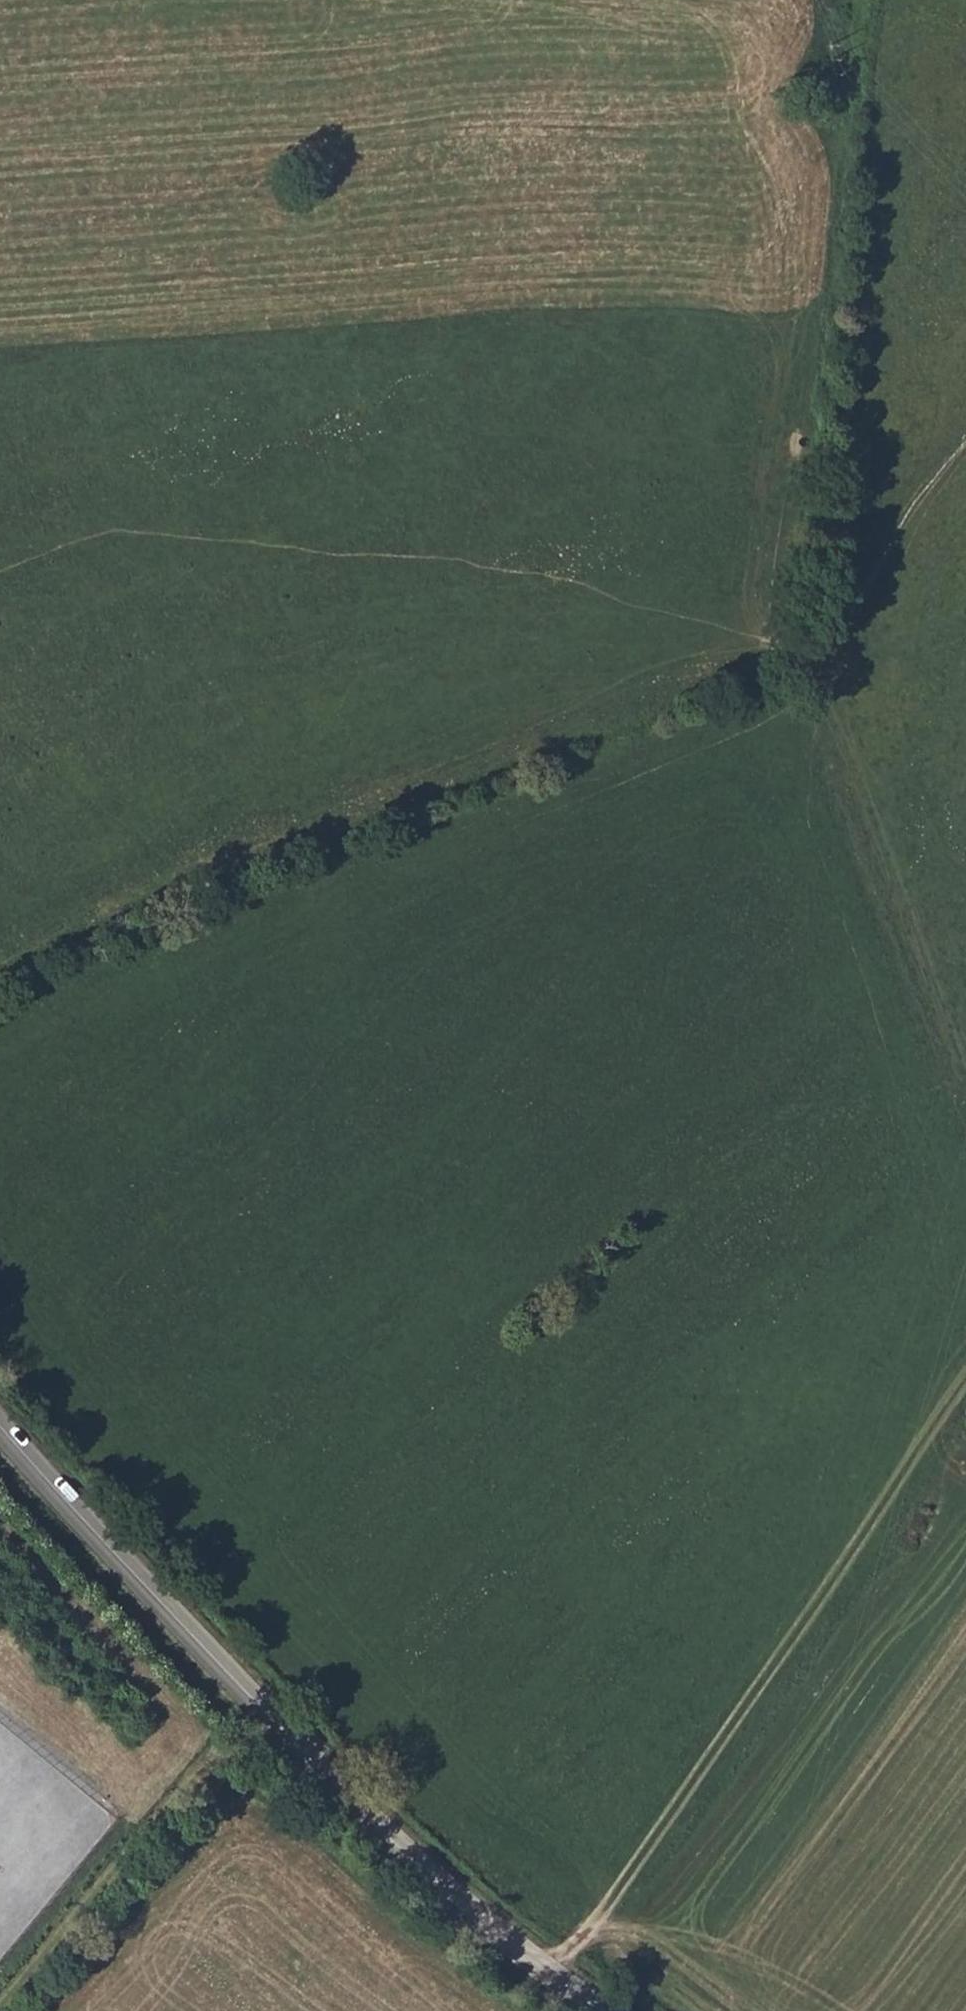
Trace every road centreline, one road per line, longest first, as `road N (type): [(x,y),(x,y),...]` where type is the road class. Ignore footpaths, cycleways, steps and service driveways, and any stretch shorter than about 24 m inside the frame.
road 1 (secondary): [(597,2010),(335,1783),(0,1426)]
road 2 (track): [(261,1706),(0,2008)]

